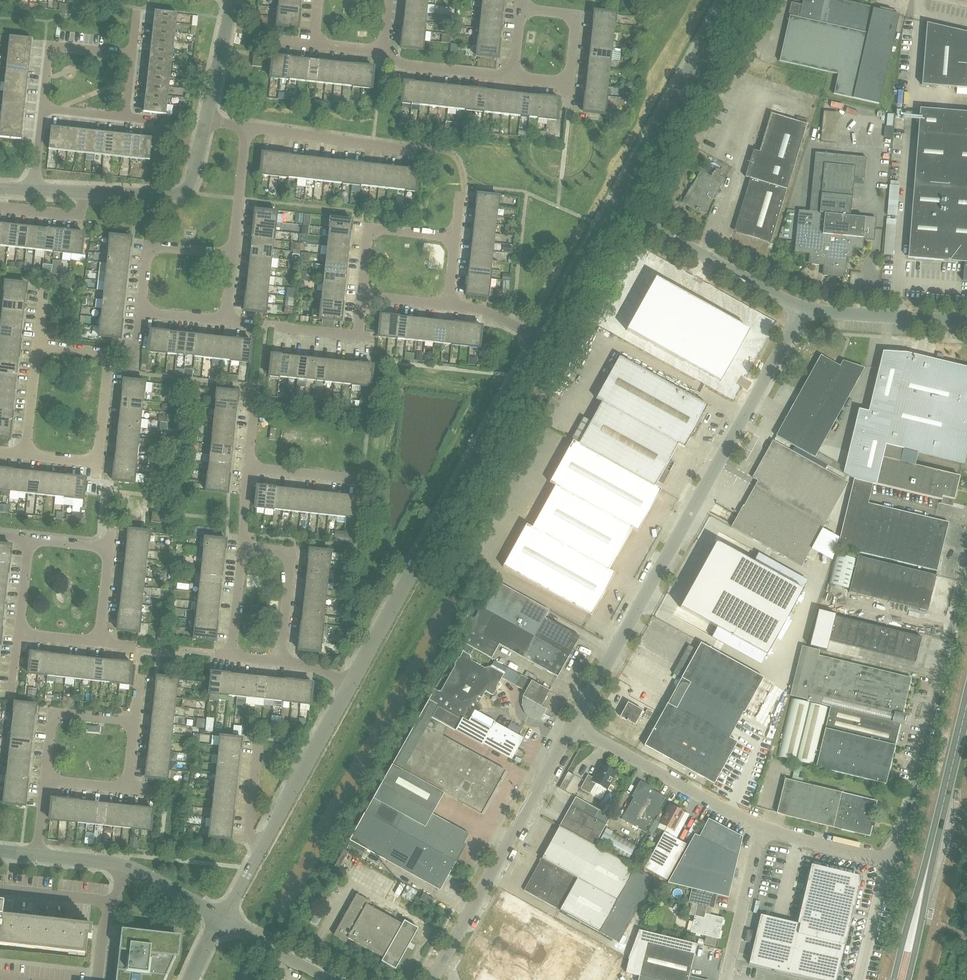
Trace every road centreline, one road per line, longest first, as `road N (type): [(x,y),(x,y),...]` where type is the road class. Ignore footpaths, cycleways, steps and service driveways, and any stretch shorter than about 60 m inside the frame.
road 1 (unclassified): [(574,725),(802,309)]
road 2 (residential): [(348,685),(540,340)]
road 3 (unclassified): [(888,860),(903,830),(966,564)]
road 4 (unclassified): [(433,979),(574,725)]
road 5 (secondary): [(901,979),(966,705)]
road 6 (residential): [(37,347),(109,355),(97,463),(25,455)]
road 7 (residential): [(615,206),(729,0)]
road 8 (unclassified): [(802,309),(615,206)]
road 9 (unclassified): [(762,826),(574,725)]
road 10 (residential): [(262,842),(348,685)]
road 11 (residential): [(83,192),(182,191),(194,176),(206,121)]
road 12 (residential): [(415,150),(248,129)]
road 13 (unclassified): [(966,322),(802,309)]
road 14 (residential): [(280,660),(292,551),(241,545)]
road 15 (unclassified): [(762,826),(726,978)]
road 16 (residential): [(362,297),(370,230),(457,239)]
road 17 (residential): [(540,340),(615,206)]
road 18 (residential): [(142,313),(149,248),(234,258)]
road 19 (residential): [(46,782),(54,714),(135,723)]
road 20 (residential): [(43,110),(50,46),(131,55)]
road 21 (residential): [(512,77),(404,65),(385,53)]
road 22 (unclassified): [(888,860),(762,826)]
road 23 (residential): [(234,258),(248,129)]
road 24 (unclassified): [(335,979),(222,917)]
road 25 (residential): [(206,121),(234,0)]
road 26 (unclassified): [(859,979),(888,860)]
road 27 (residential): [(570,84),(577,19),(521,13)]

